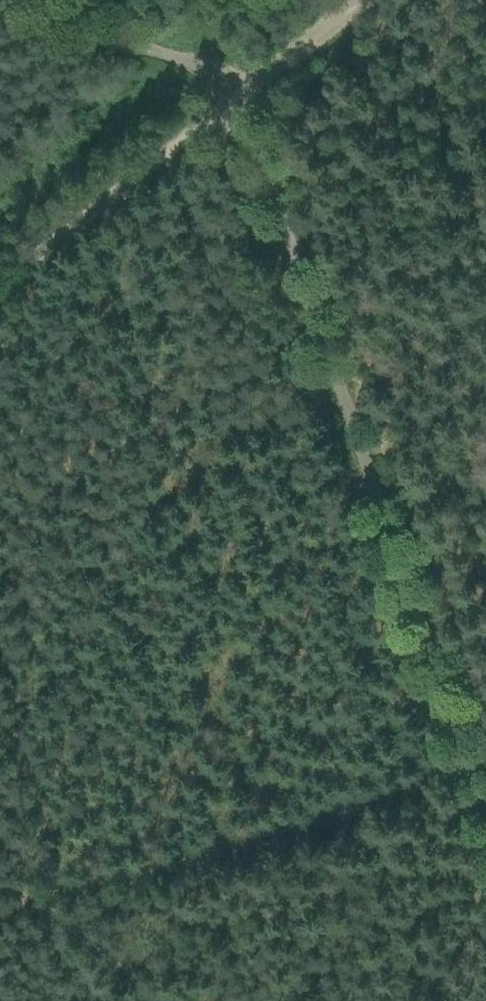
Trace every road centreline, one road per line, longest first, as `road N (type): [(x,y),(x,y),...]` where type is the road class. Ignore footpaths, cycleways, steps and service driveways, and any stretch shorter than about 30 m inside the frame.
road 1 (track): [(451,776),(0,904)]
road 2 (unclassified): [(0,286),(234,101)]
road 3 (track): [(11,0),(173,51)]
road 4 (track): [(234,101),(355,0)]

